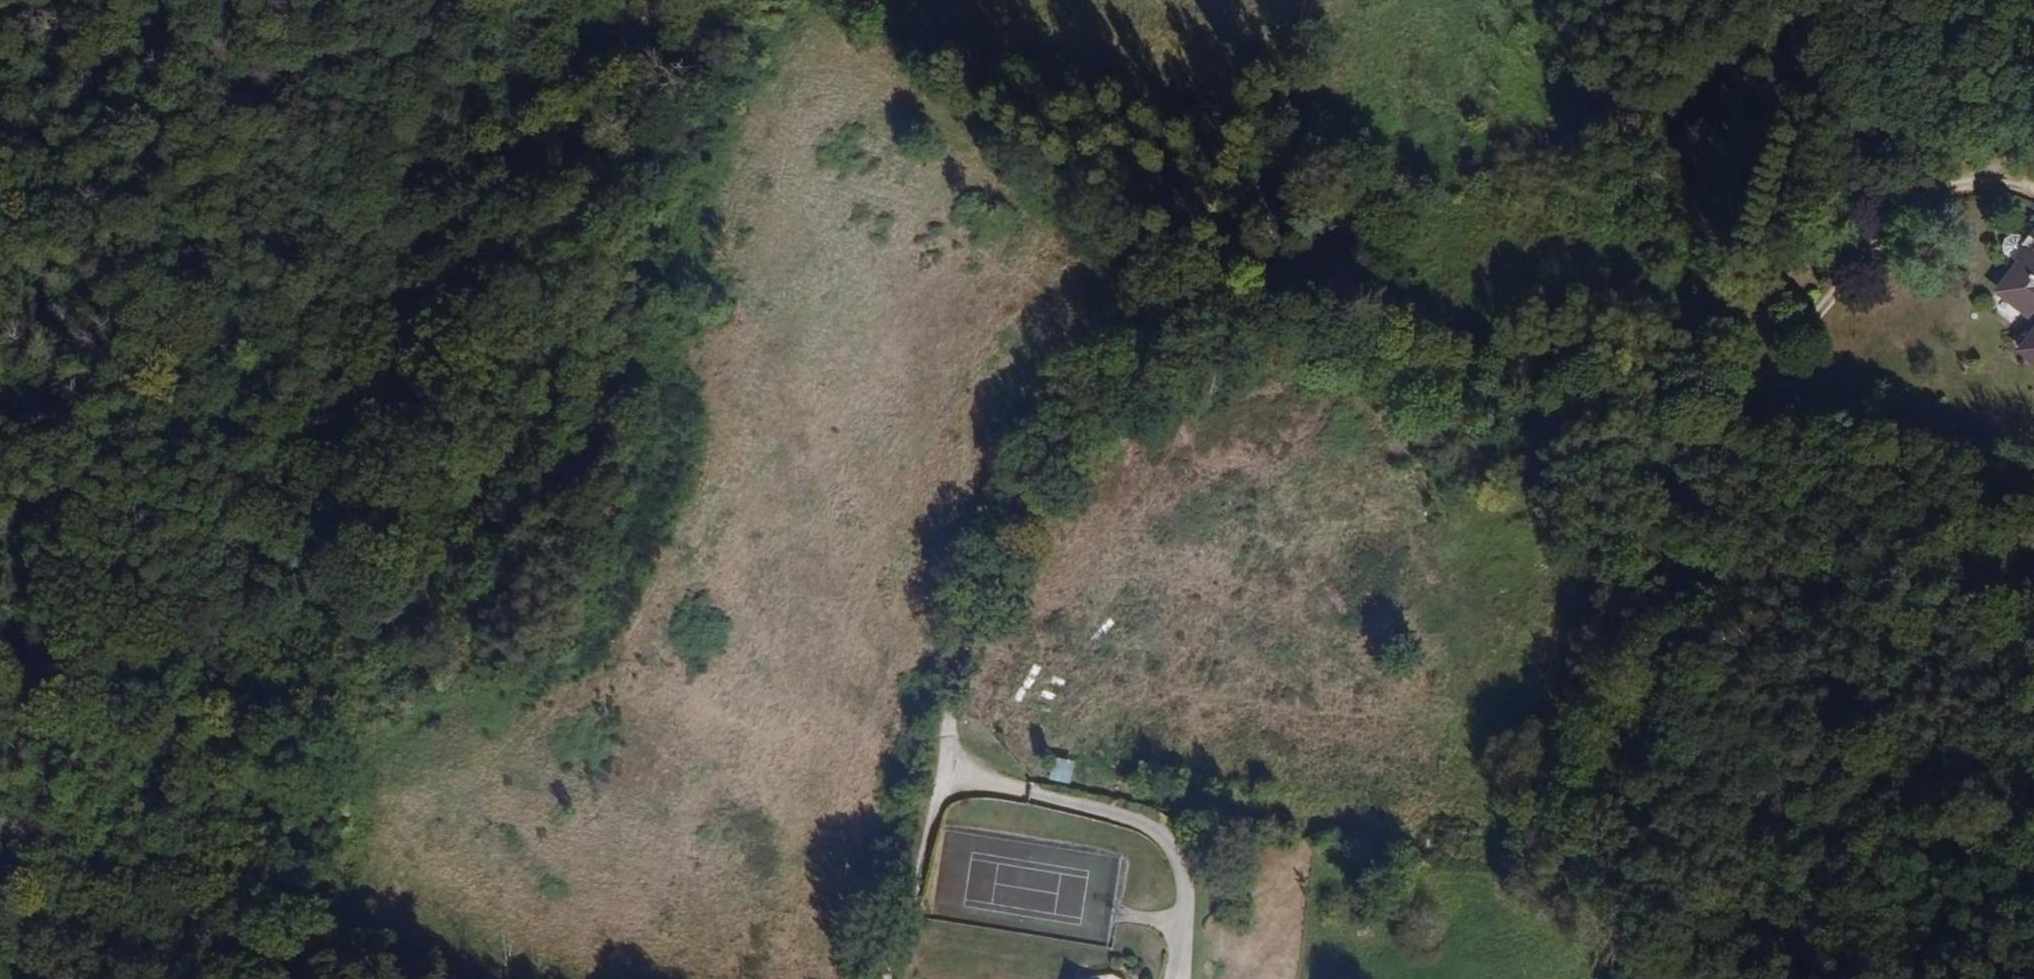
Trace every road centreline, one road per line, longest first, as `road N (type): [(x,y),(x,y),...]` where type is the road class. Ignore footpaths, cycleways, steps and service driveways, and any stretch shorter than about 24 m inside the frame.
road 1 (residential): [(888,978),(937,790),(1057,417),(1191,306),(1245,228),(1305,0)]

